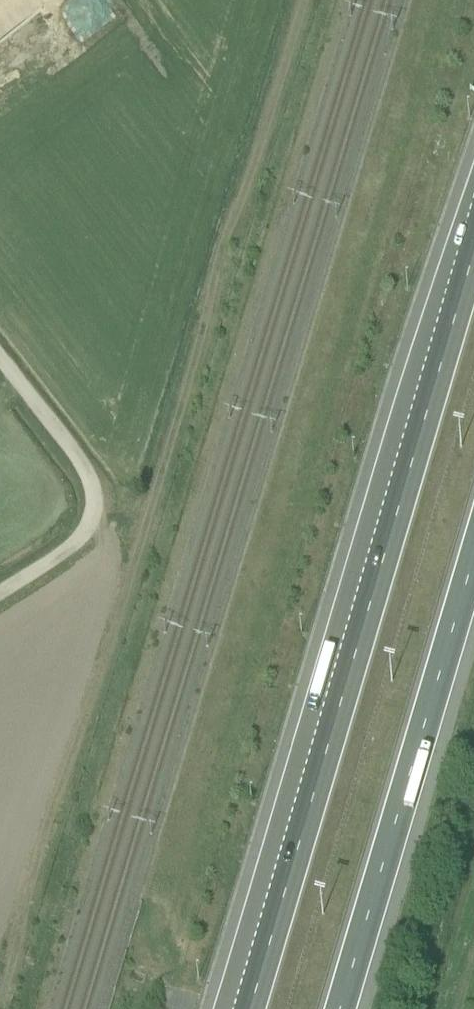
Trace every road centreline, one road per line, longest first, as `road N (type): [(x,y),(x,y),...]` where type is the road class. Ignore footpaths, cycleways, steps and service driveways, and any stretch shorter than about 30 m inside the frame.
road 1 (track): [(305,0),(217,256),(133,564),(44,827),(0,1002)]
road 2 (motorway): [(473,257),(278,916)]
road 3 (motorway): [(338,1008),(473,548)]
road 4 (unclassified): [(0,590),(71,543),(90,520),(93,493),(78,457),(0,344)]

